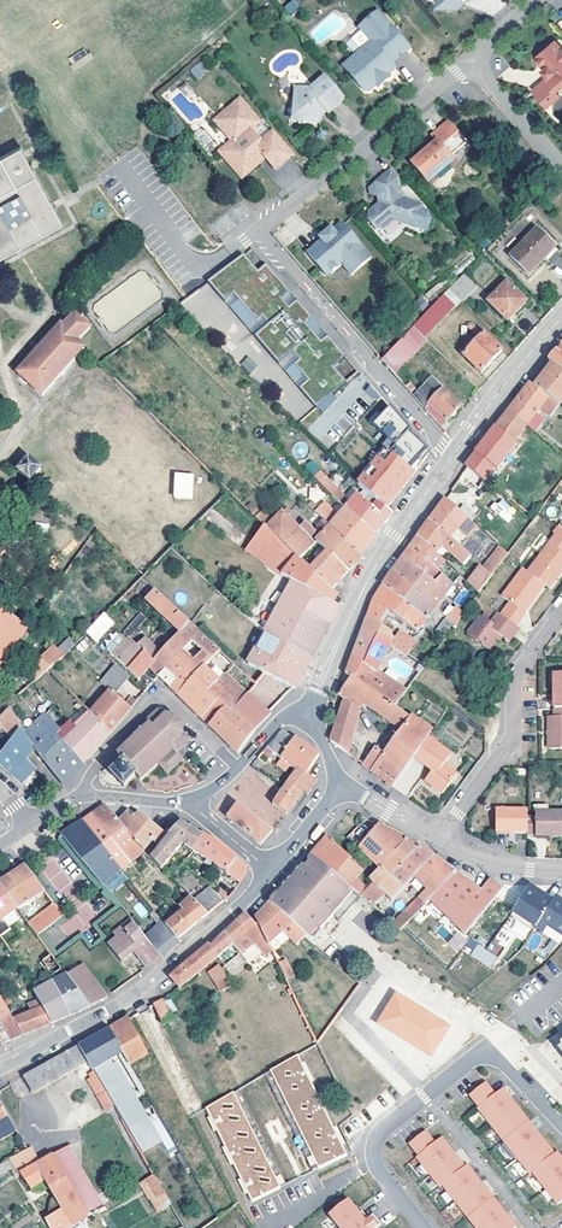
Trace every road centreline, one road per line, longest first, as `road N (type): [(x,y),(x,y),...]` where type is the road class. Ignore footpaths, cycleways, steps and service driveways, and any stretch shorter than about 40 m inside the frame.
road 1 (residential): [(561,1126),(490,1055),(424,1096),(382,1131),(374,1162),(424,1227)]
road 2 (residential): [(258,229),(452,457)]
road 3 (tertiary): [(232,912),(140,991),(0,1069)]
road 4 (residential): [(439,842),(508,745),(514,671),(561,606)]
road 5 (residential): [(469,61),(258,229)]
road 6 (tertiary): [(320,690),(365,584),(452,457)]
road 7 (residential): [(84,796),(95,766),(157,699),(169,700),(238,769)]
road 8 (tertiary): [(452,457),(561,317)]
road 9 (residential): [(469,61),(561,167)]
road 10 (residential): [(439,842),(489,866),(561,870)]

